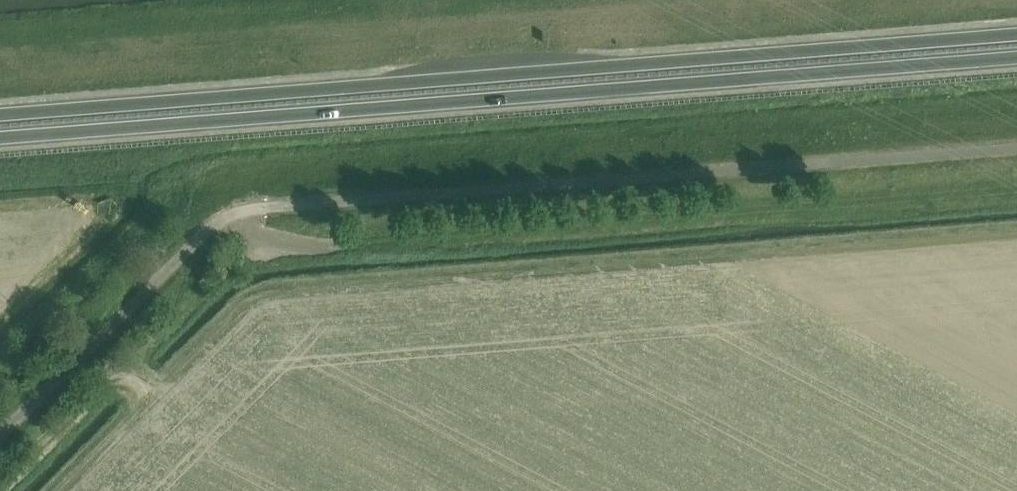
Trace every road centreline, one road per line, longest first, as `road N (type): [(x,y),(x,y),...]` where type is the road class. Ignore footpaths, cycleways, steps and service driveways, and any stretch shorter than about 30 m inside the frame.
road 1 (trunk): [(1016,37),(0,118)]
road 2 (trunk): [(0,138),(1016,58)]
road 3 (unclassified): [(0,435),(210,226),(264,207)]
road 4 (track): [(0,484),(112,380),(129,379),(149,394)]

